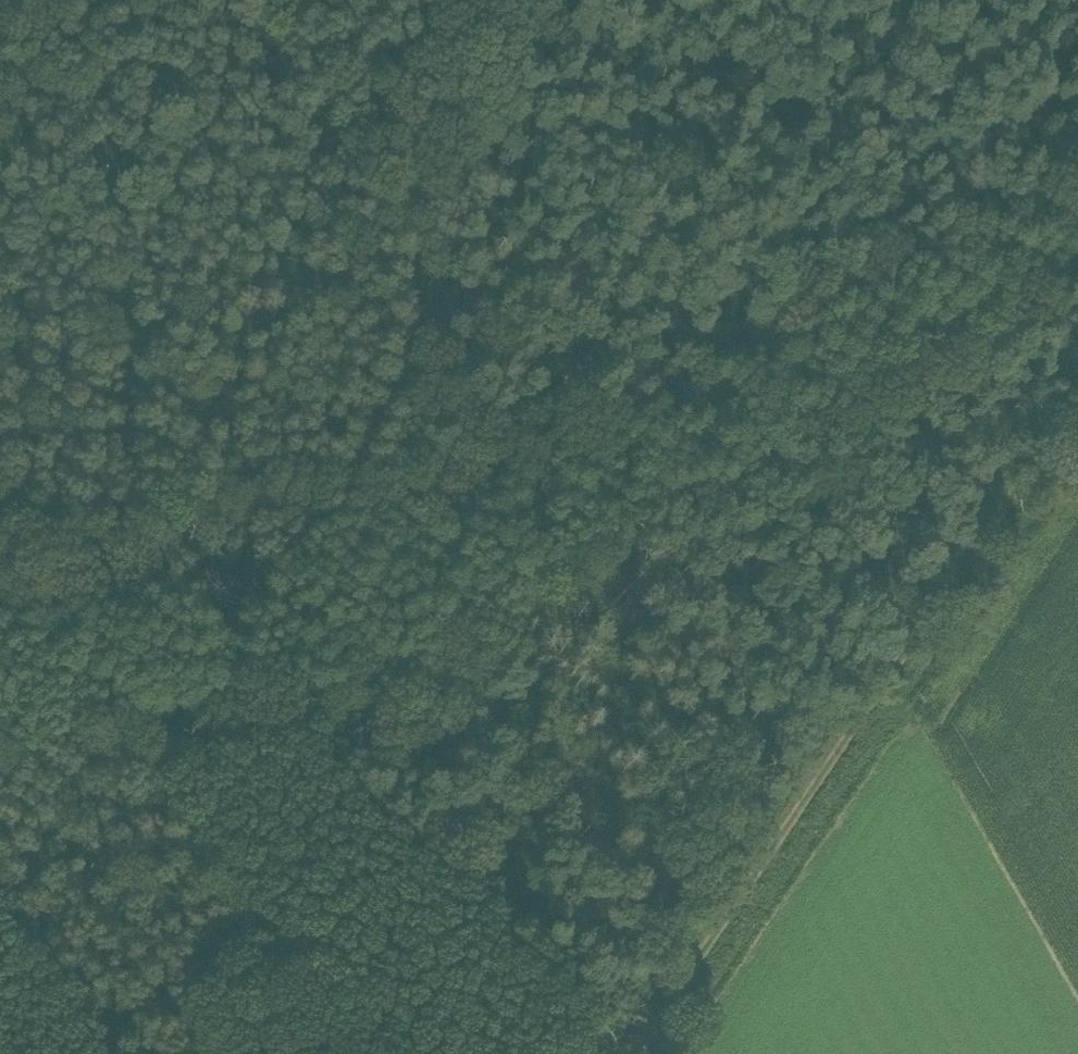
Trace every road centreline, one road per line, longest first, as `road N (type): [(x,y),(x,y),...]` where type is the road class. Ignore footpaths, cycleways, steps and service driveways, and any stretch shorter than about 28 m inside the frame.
road 1 (track): [(641,1053),(1077,409)]

